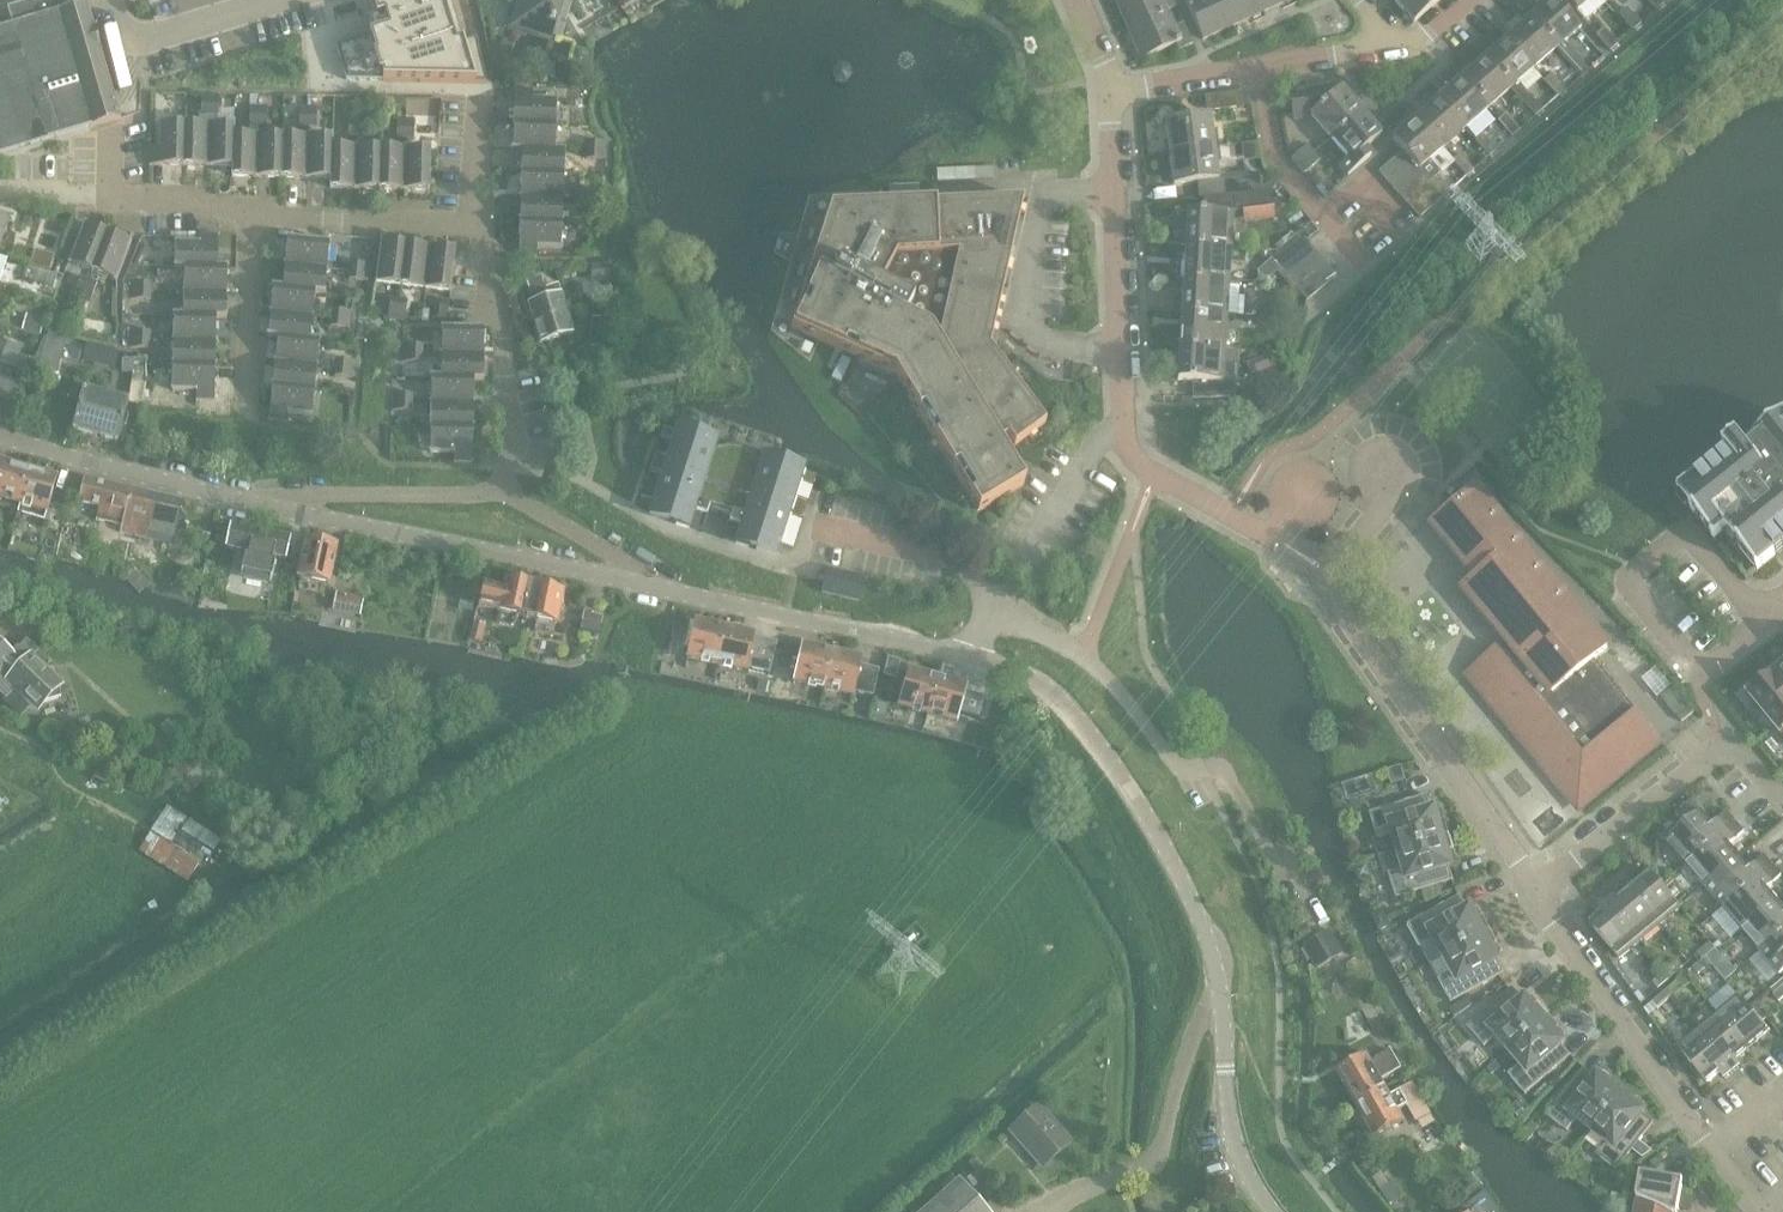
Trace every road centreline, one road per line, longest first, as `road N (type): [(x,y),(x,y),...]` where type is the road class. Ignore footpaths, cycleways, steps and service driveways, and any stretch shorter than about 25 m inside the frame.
road 1 (residential): [(1304,490),(1280,521),(1258,531),(1156,475),(1125,441),(1111,89)]
road 2 (residential): [(1532,888),(1327,576),(1383,513),(1385,475)]
road 3 (unclassified): [(1218,978),(1194,904),(1077,726),(1026,681),(967,655)]
road 4 (unclassified): [(652,594),(257,503)]
road 5 (residential): [(1243,800),(1223,768),(1188,771),(1117,684),(1029,623),(999,619),(967,655)]
road 6 (unclassified): [(967,655),(652,594)]
road 7 (residential): [(1718,1143),(1532,888)]
road 8 (residential): [(1532,888),(1720,753),(1743,758),(1782,804)]
road 9 (unclassified): [(1068,1211),(1145,1175),(1218,978)]
road 10 (residential): [(1111,89),(1262,72),(1386,48)]
road 11 (residential): [(475,225),(488,241),(513,426),(505,495)]
road 12 (unclassified): [(257,503),(0,436)]
road 13 (residential): [(257,503),(505,495)]
road 14 (unclassified): [(1277,1211),(1239,1145),(1218,978)]
road 15 (residential): [(252,209),(330,221),(475,225)]
road 16 (residential): [(1754,623),(1696,678),(1630,594),(1633,575)]
road 17 (residential): [(114,130),(117,199),(252,209)]
road 18 (residential): [(238,405),(252,209)]
road 19 (residential): [(505,495),(629,564),(652,594)]
road 20 (residential): [(1633,575),(1682,536),(1754,623)]
road 21 (residential): [(475,225),(481,94)]

